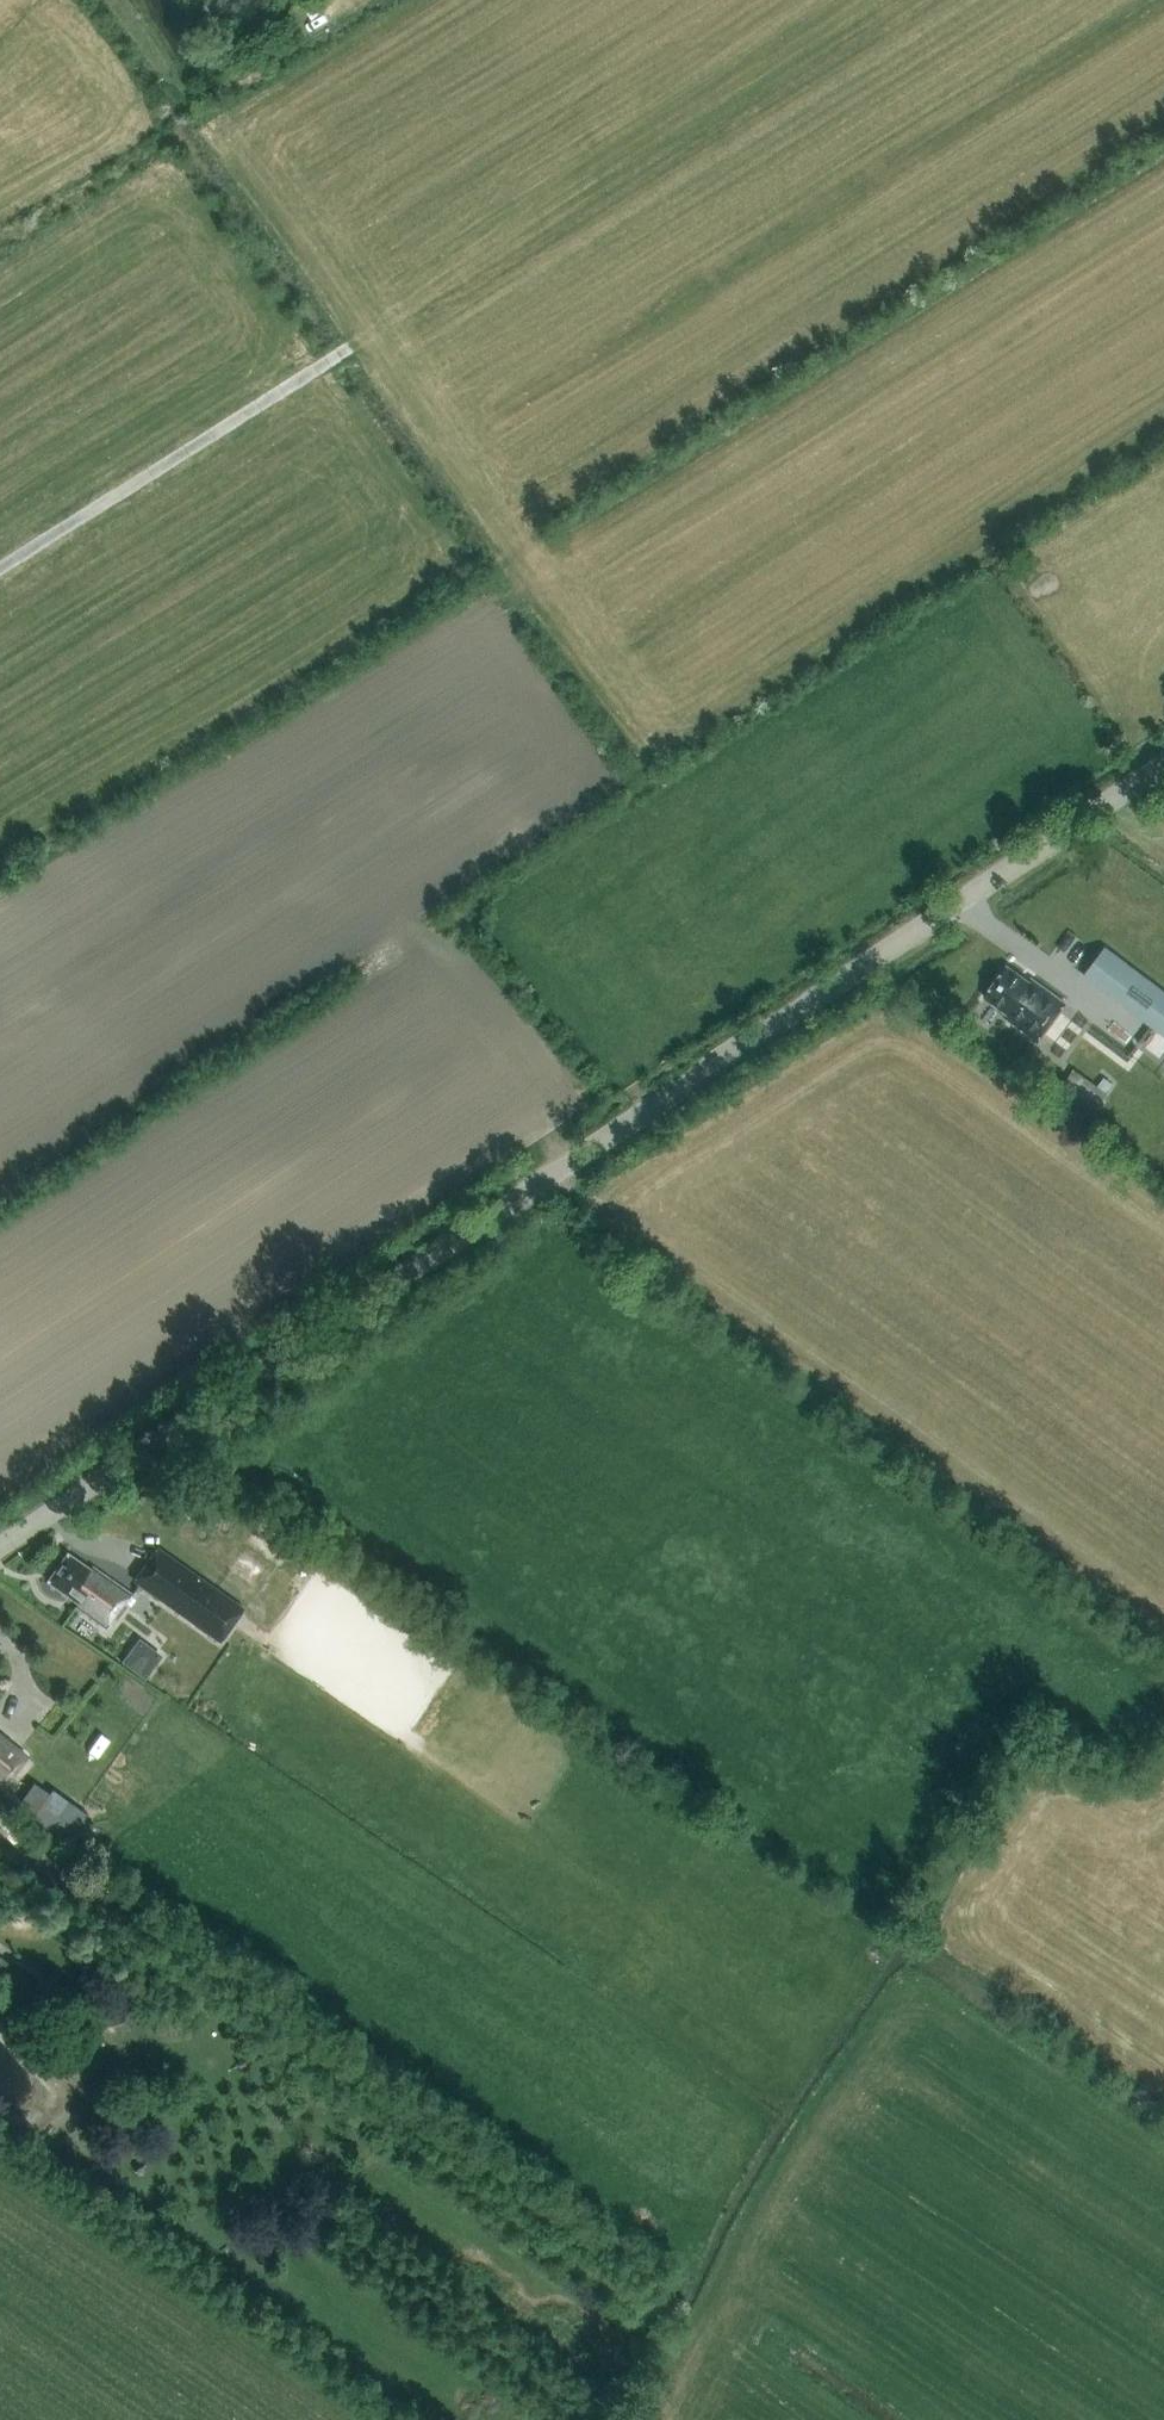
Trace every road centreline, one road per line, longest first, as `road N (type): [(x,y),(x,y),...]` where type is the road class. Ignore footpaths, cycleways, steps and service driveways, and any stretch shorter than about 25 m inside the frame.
road 1 (tertiary): [(1163,779),(588,1148),(0,1545)]

